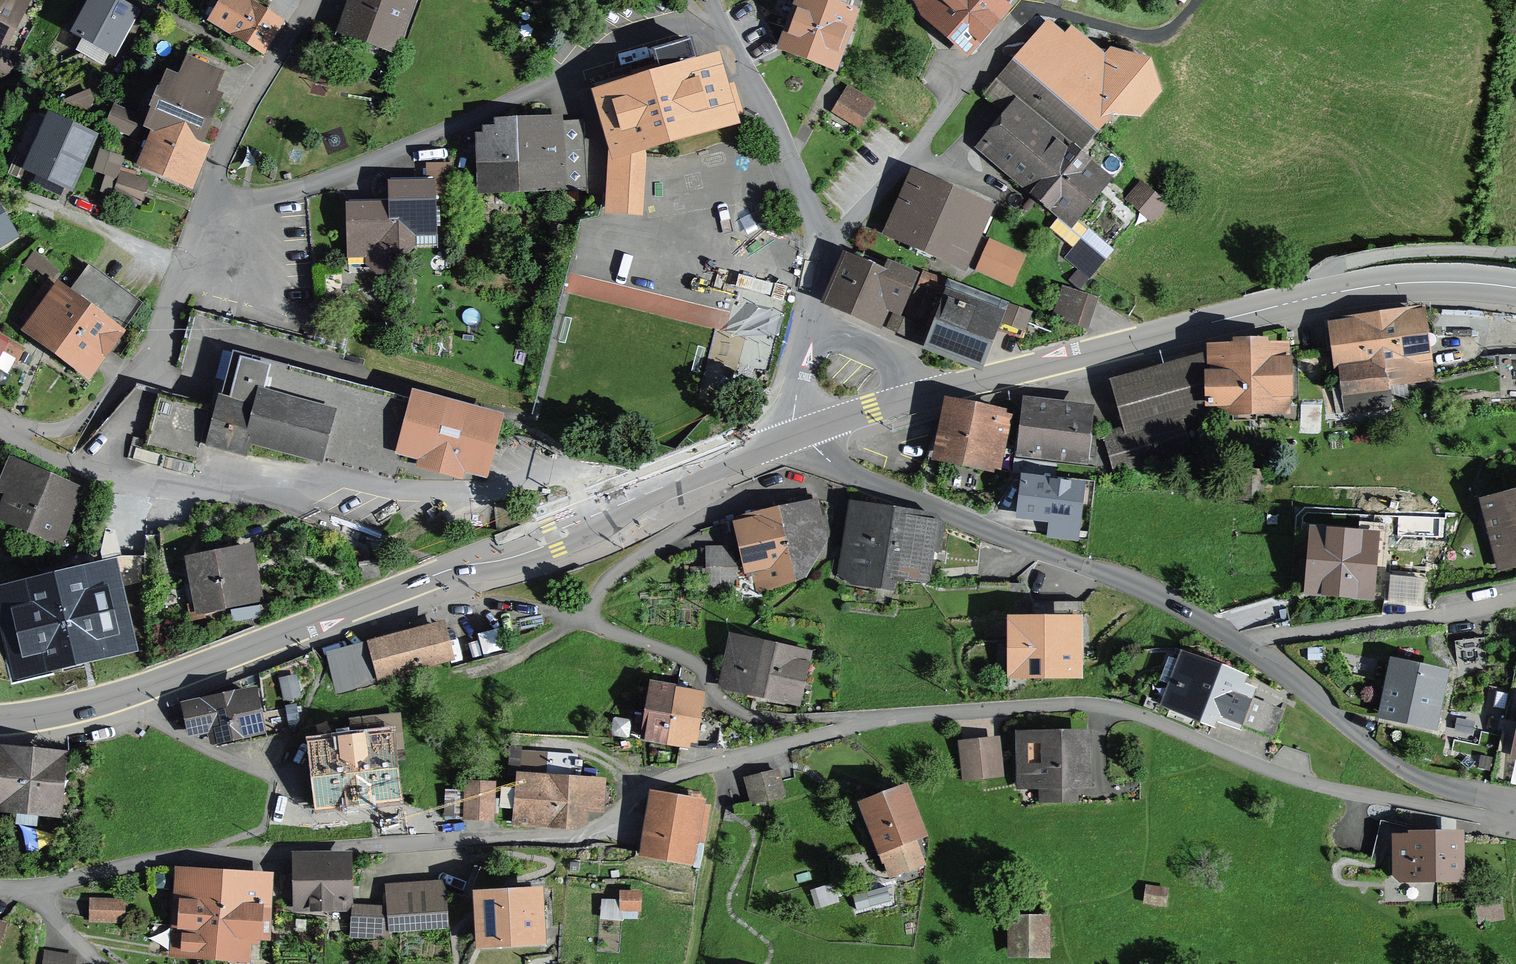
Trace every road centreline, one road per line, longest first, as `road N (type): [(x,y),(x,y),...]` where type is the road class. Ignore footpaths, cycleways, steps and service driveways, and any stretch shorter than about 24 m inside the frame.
road 1 (residential): [(0,887),(30,893),(149,861),(577,835),(674,774),(848,728),(1052,706),(1130,713),(1322,787),(1515,820)]
road 2 (tertiary): [(0,719),(144,687),(802,434)]
road 3 (tertiary): [(802,434),(918,396),(1311,300),(1437,284),(1515,289)]
road 4 (residential): [(204,208),(293,193),(545,91),(613,46),(722,21)]
road 5 (residential): [(1238,642),(1127,581),(852,476),(802,434)]
road 6 (residential): [(1515,808),(1399,768),(1238,642)]
road 7 (residential): [(13,433),(71,426),(121,383),(155,338),(204,208)]
road 8 (residential): [(1026,8),(897,169),(826,243)]
road 9 (residential): [(1238,642),(1515,597)]
road 10 (residential): [(722,21),(826,243)]
road 11 (residential): [(237,496),(82,474),(13,433)]
road 12 (residential): [(204,208),(248,102),(314,0)]
road 13 (track): [(720,763),(718,812),(689,963)]
road 14 (residential): [(826,243),(795,398),(802,434)]

